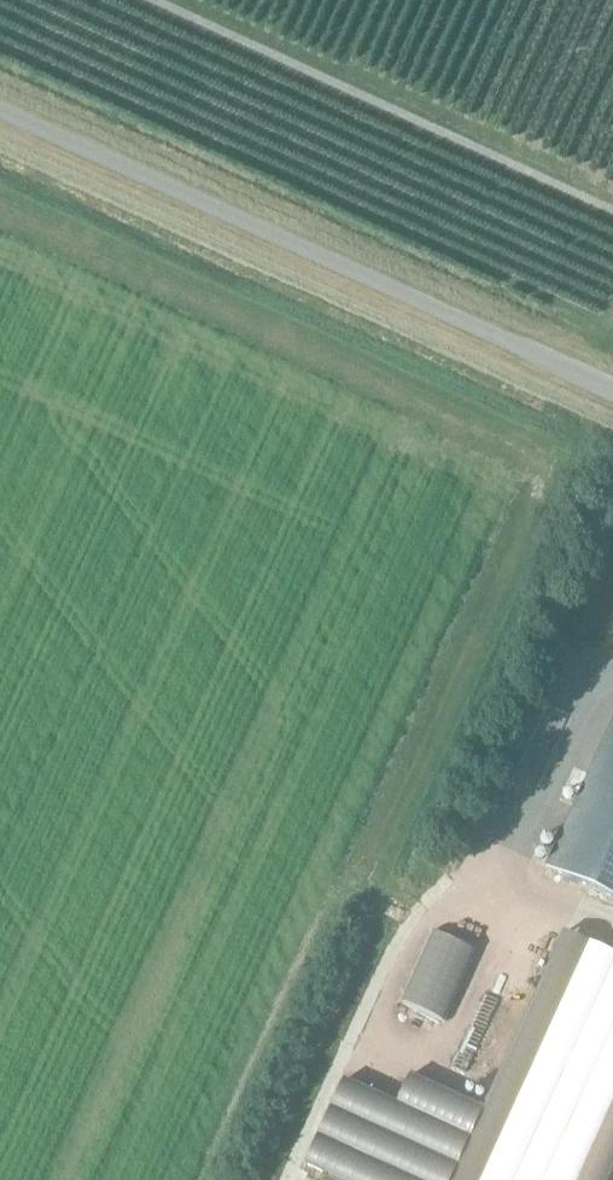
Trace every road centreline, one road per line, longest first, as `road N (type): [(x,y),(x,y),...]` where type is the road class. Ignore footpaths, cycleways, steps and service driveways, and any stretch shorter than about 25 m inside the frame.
road 1 (unclassified): [(612,388),(0,107)]

